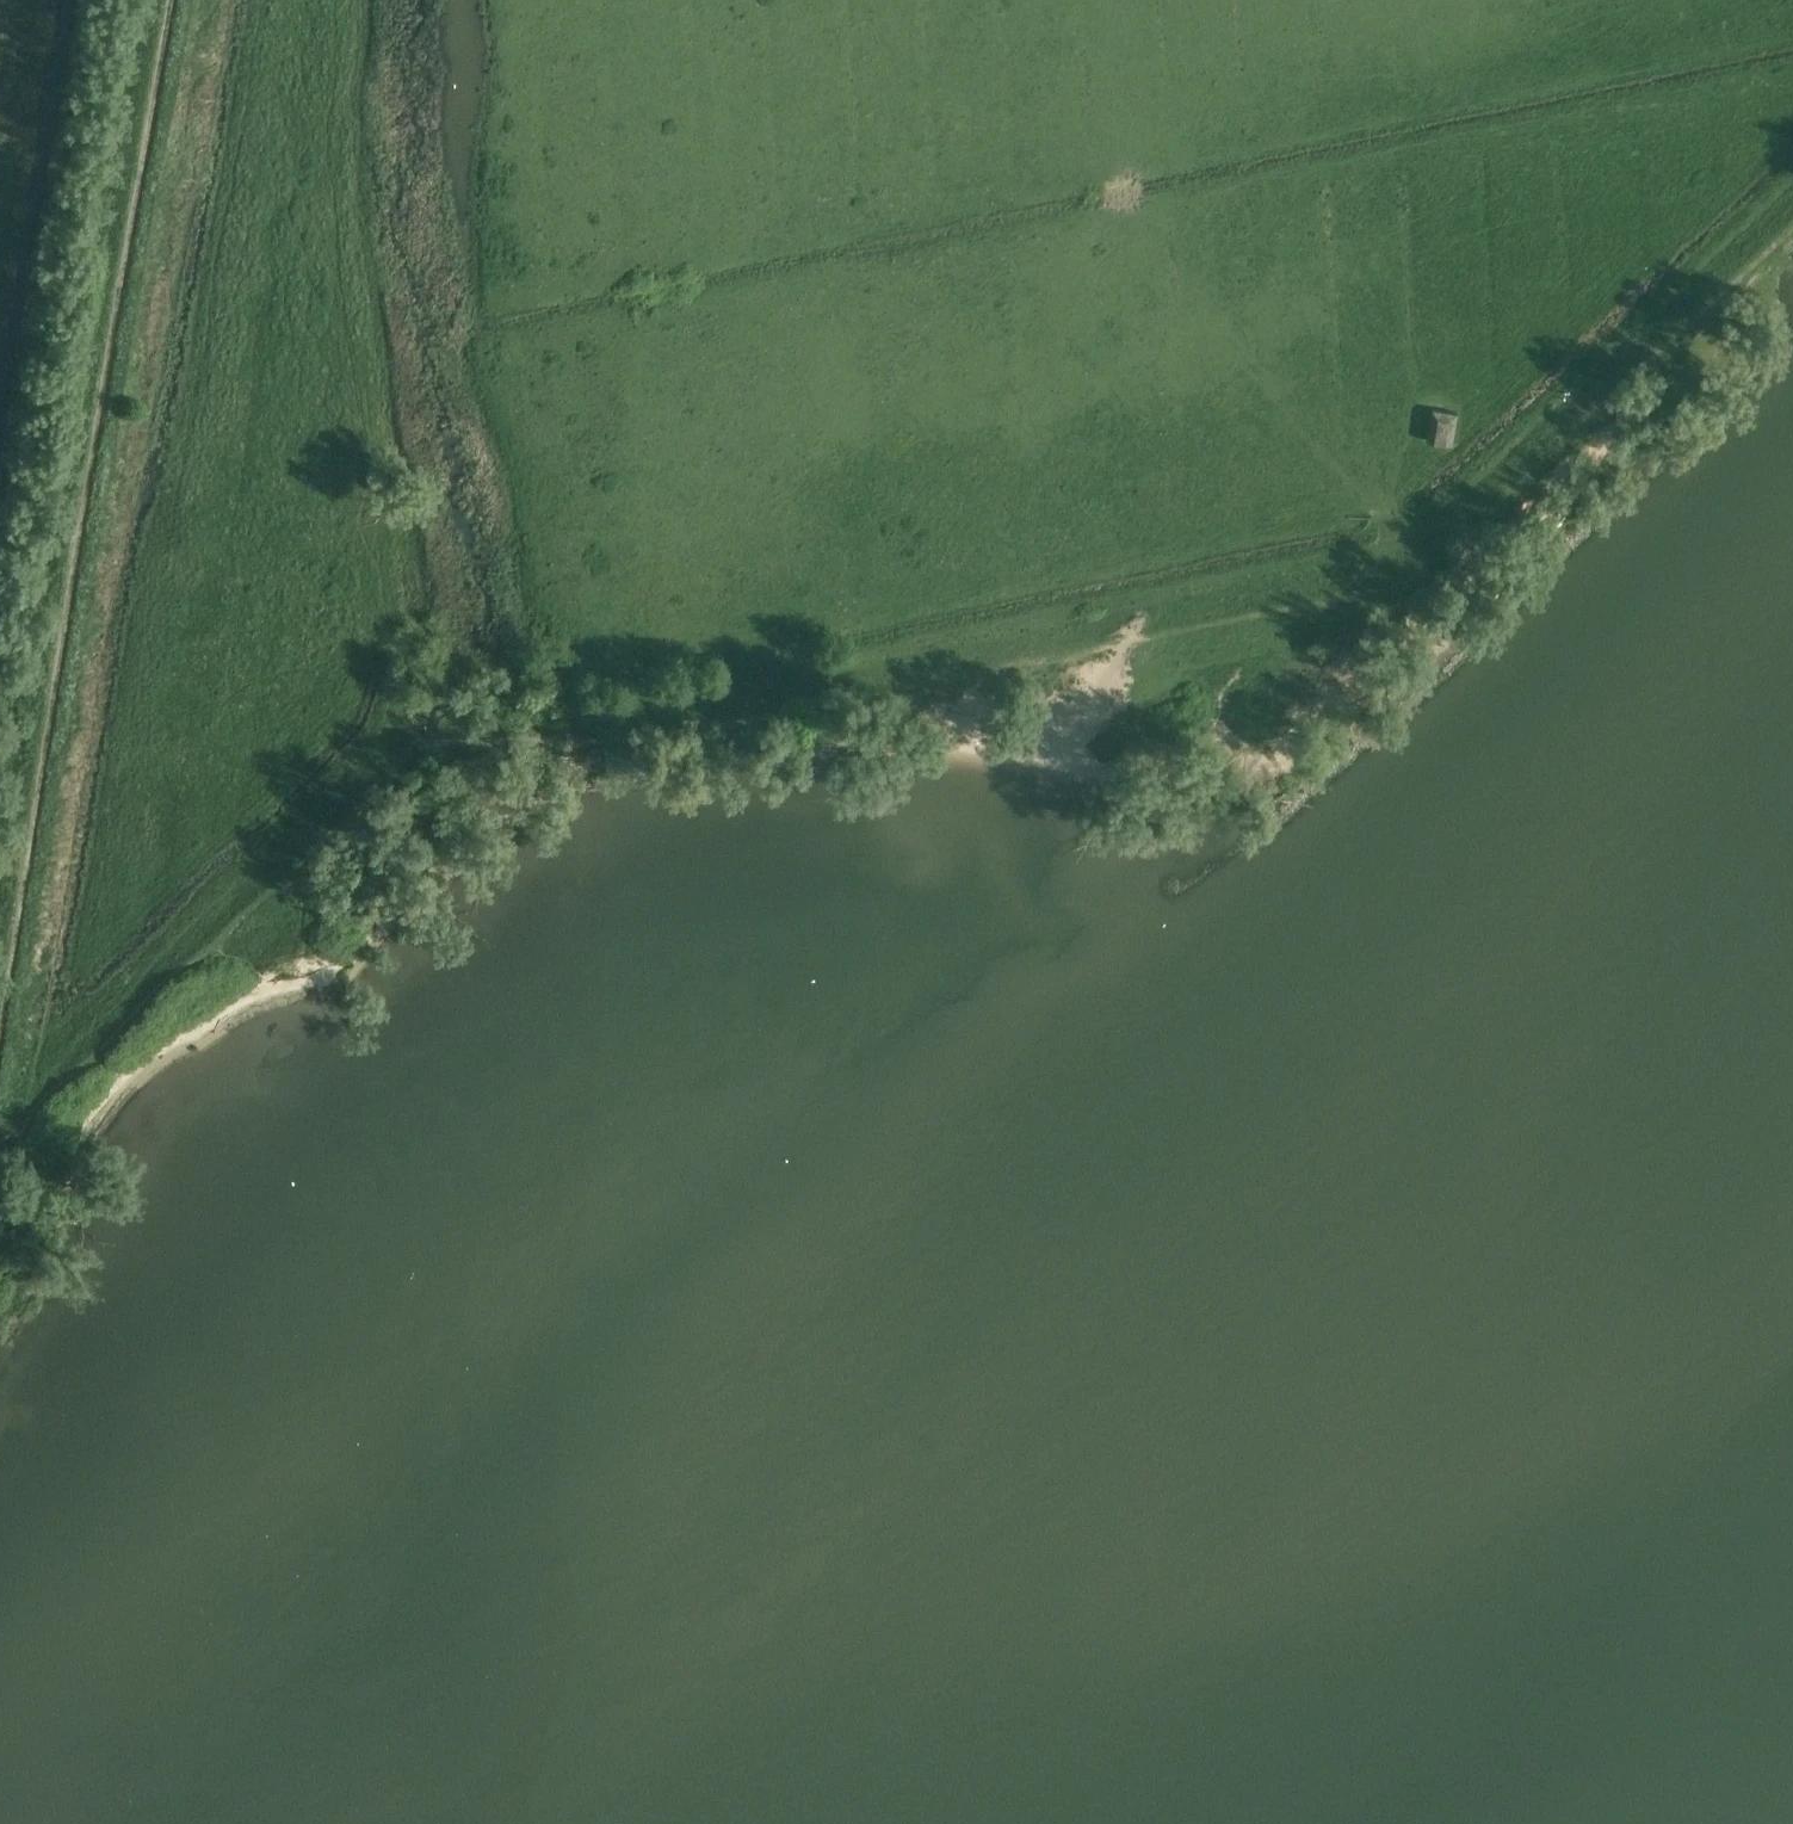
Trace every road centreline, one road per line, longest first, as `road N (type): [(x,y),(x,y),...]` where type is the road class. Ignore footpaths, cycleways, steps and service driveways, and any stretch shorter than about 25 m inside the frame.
road 1 (track): [(0,1005),(173,0)]
road 2 (track): [(1404,545),(1503,468),(1792,181)]

